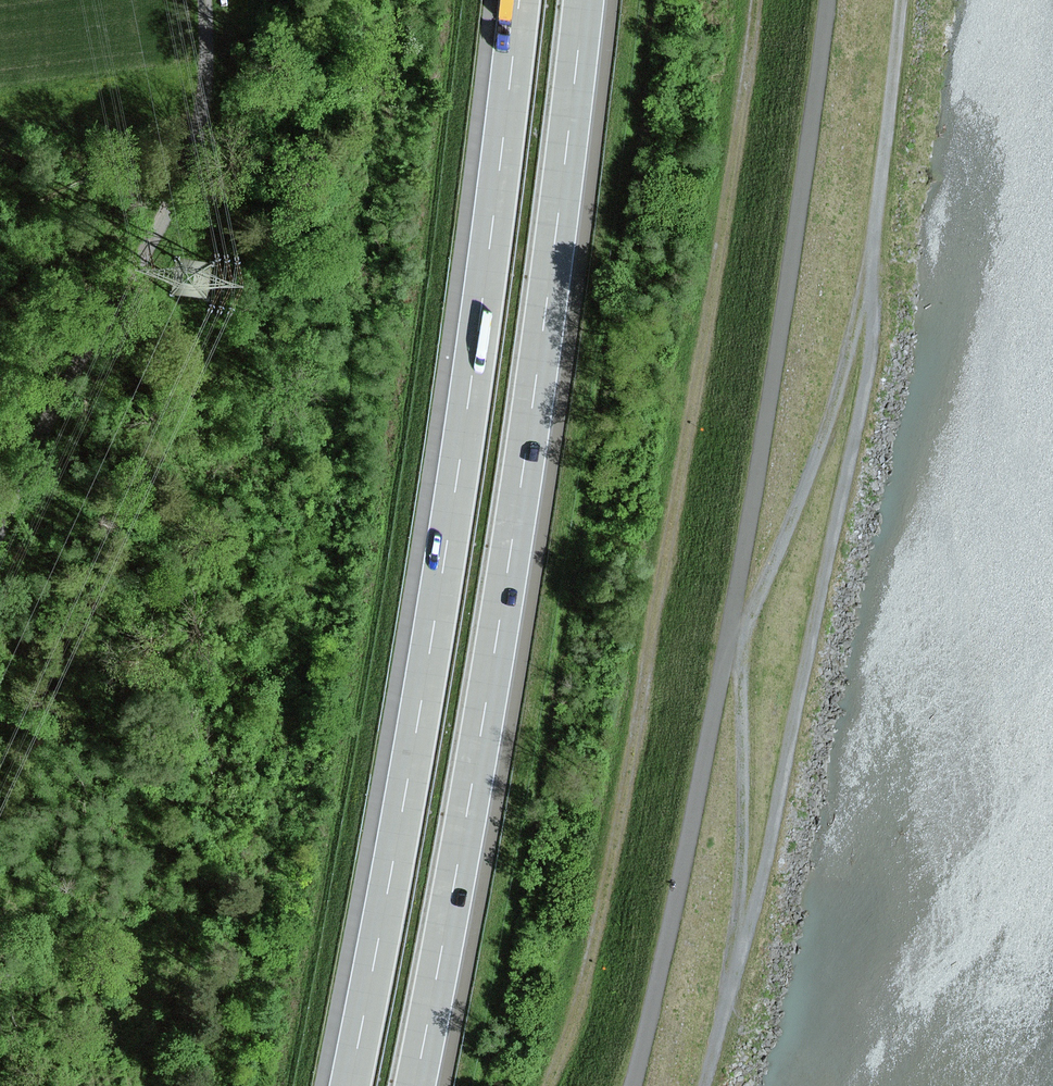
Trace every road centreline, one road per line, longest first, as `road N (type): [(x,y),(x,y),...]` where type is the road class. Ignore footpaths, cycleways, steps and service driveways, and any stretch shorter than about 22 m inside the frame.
road 1 (track): [(703,1085),(764,862),(865,388),(903,0)]
road 2 (track): [(548,1085),(599,927),(641,710),(748,0)]
road 3 (track): [(827,0),(730,624),(633,1085)]
road 4 (motorway): [(518,0),(462,436),(393,862),(347,1085)]
road 5 (motorway): [(412,1085),(523,453),(582,0)]
road 6 (track): [(738,950),(741,675),(730,624),(762,590),(815,460),(876,246)]
road 7 (track): [(208,0),(212,69),(185,170),(0,526)]

